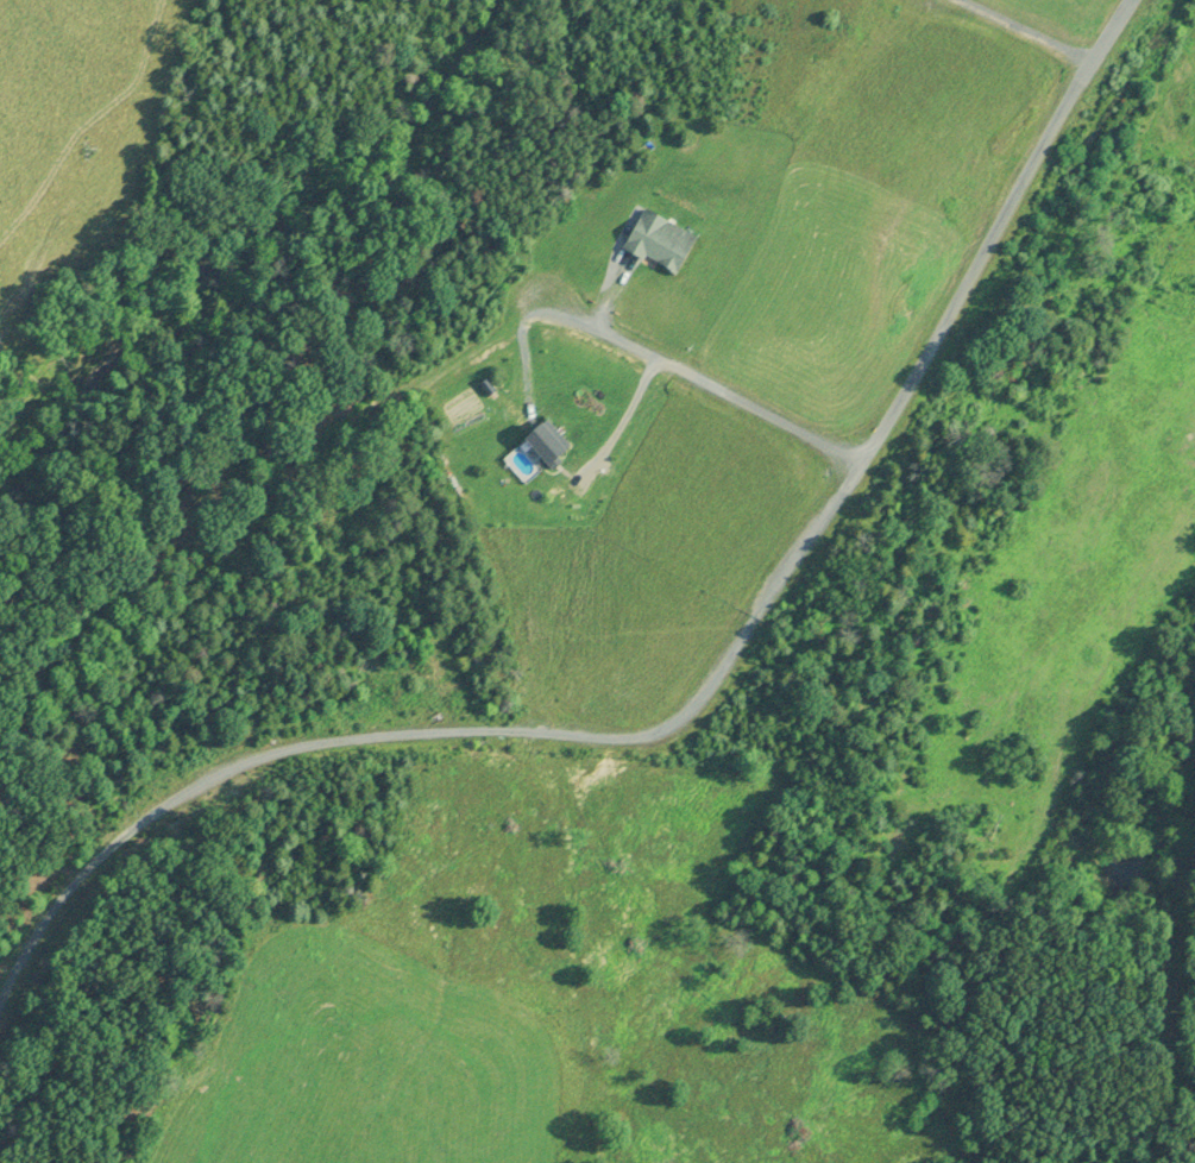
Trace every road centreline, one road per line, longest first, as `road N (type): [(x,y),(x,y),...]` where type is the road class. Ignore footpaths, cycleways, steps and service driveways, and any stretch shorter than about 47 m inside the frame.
road 1 (residential): [(1121,0),(694,722),(649,752),(363,725),(191,790),(75,889),(11,1013),(0,1056)]
road 2 (residential): [(536,295),(850,459)]
road 3 (residential): [(957,0),(1083,64)]

